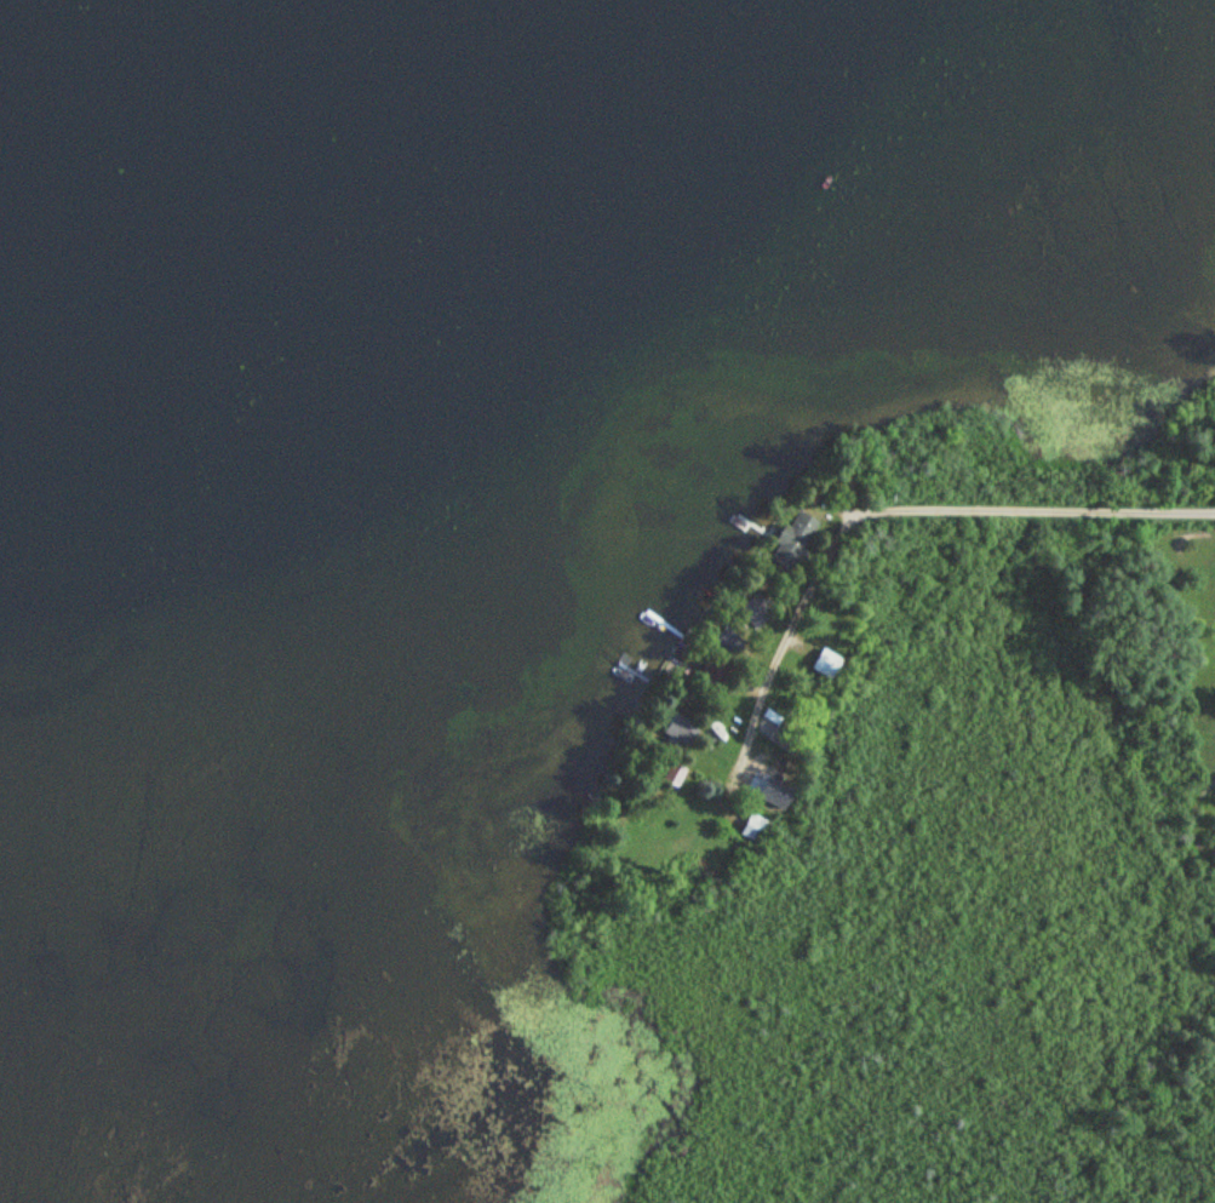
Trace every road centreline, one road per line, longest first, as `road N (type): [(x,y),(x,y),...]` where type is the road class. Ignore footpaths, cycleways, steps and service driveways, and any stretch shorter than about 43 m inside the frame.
road 1 (residential): [(764,683),(843,528),(882,508),(1214,510)]

